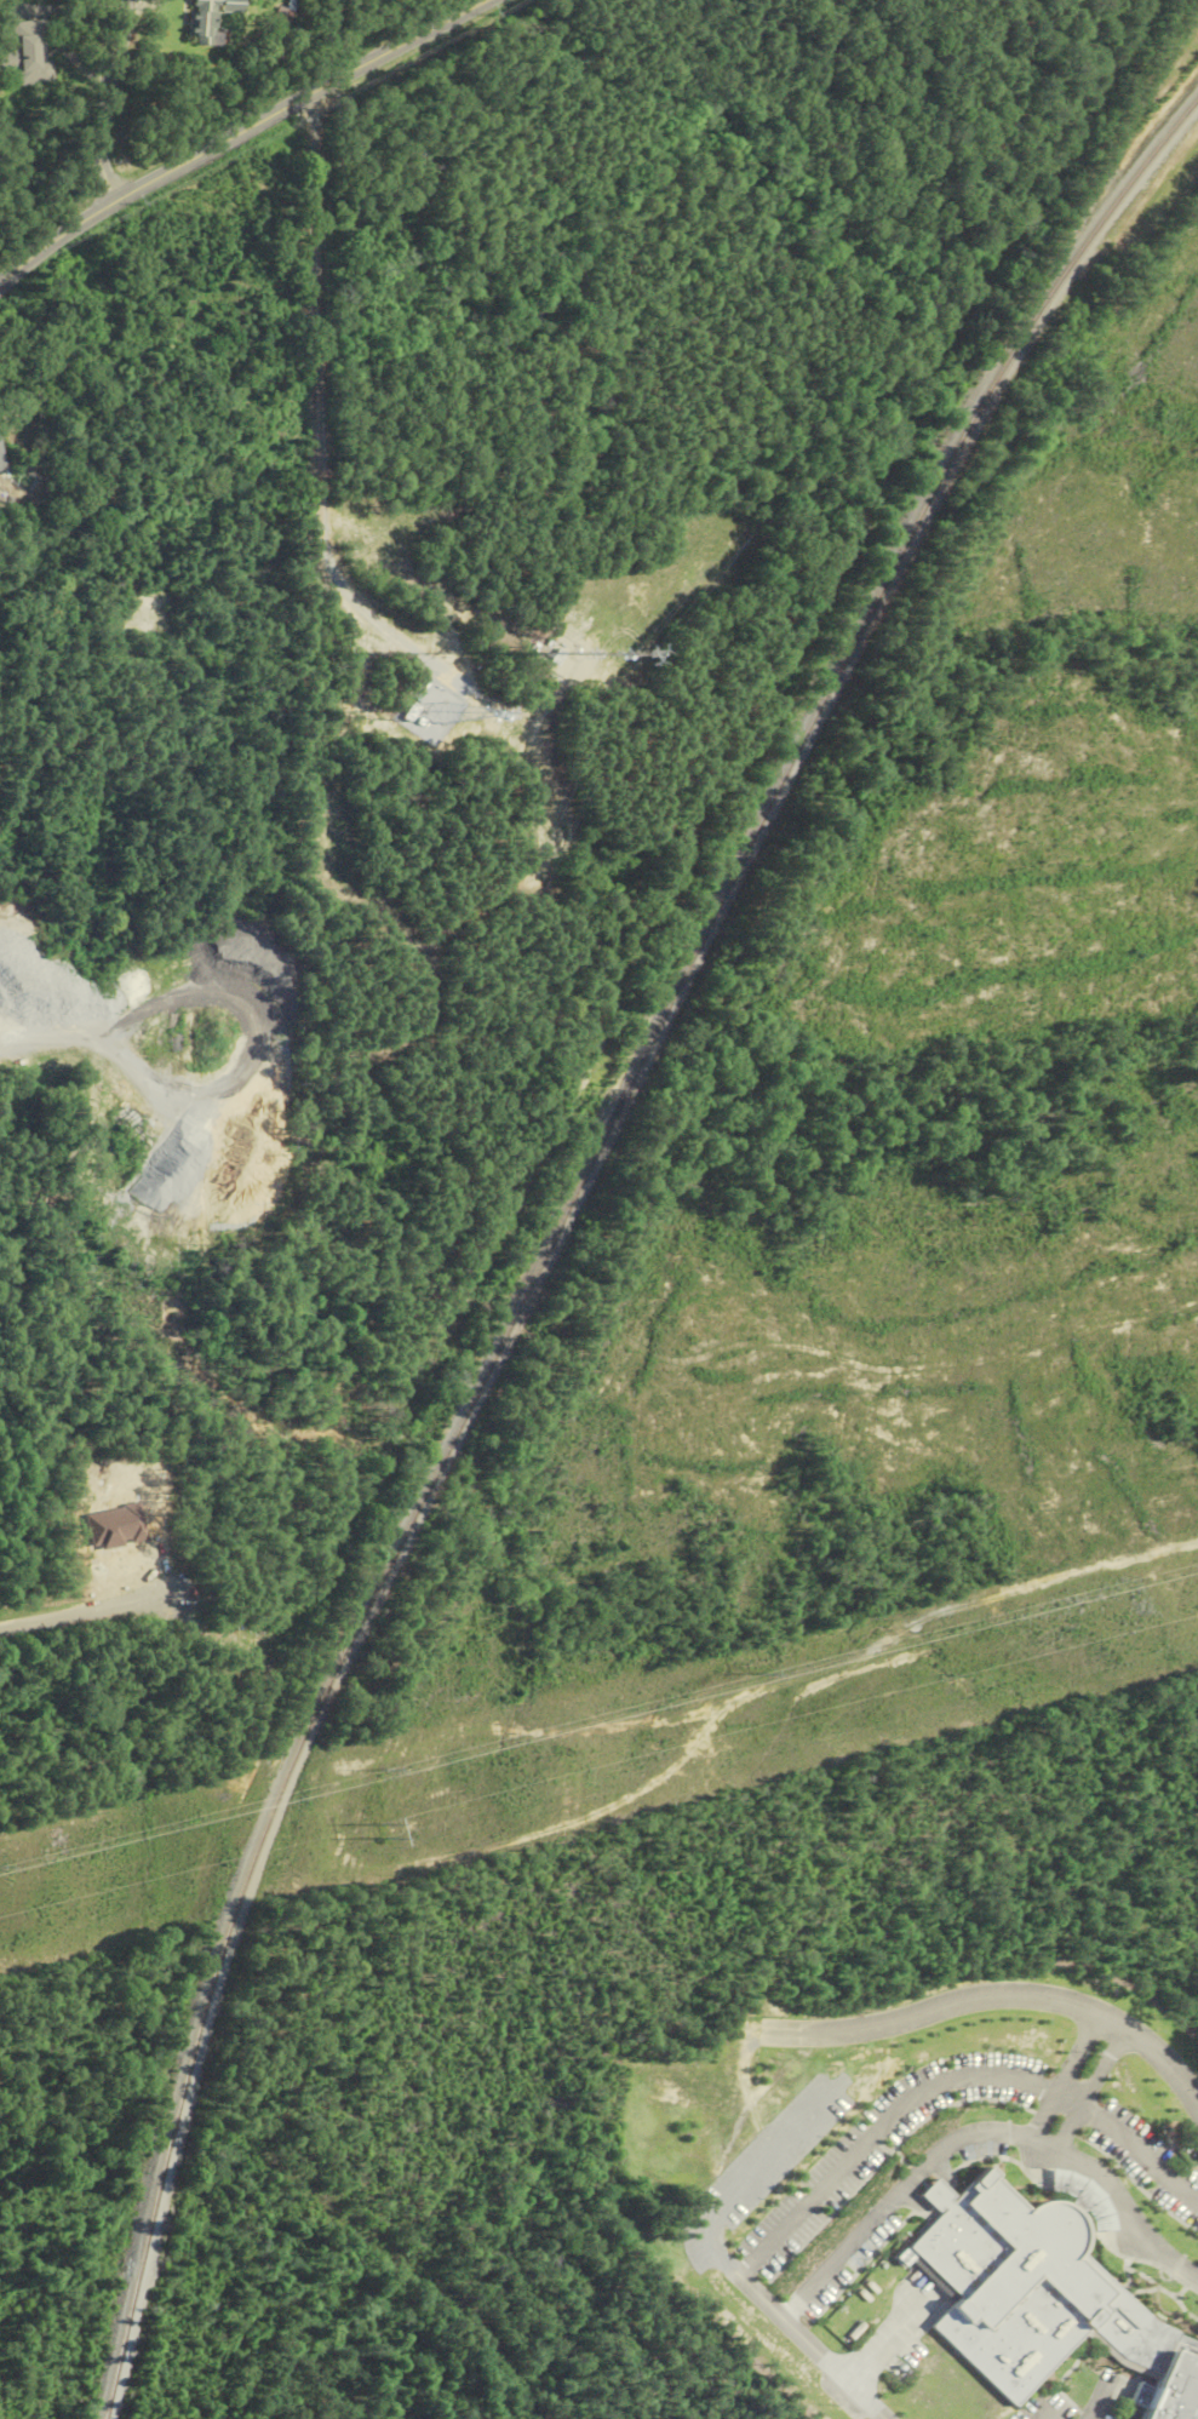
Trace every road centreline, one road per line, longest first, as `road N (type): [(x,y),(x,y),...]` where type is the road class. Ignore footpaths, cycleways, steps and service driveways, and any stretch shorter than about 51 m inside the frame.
road 1 (tertiary): [(488,0),(120,193),(0,289)]
road 2 (residential): [(761,2031),(850,2030),(956,2002),(1039,1997),(1108,2022),(1153,2051),(1197,2110)]
road 3 (residential): [(130,0),(101,164),(120,193)]
road 4 (residential): [(0,1635),(173,1598)]

